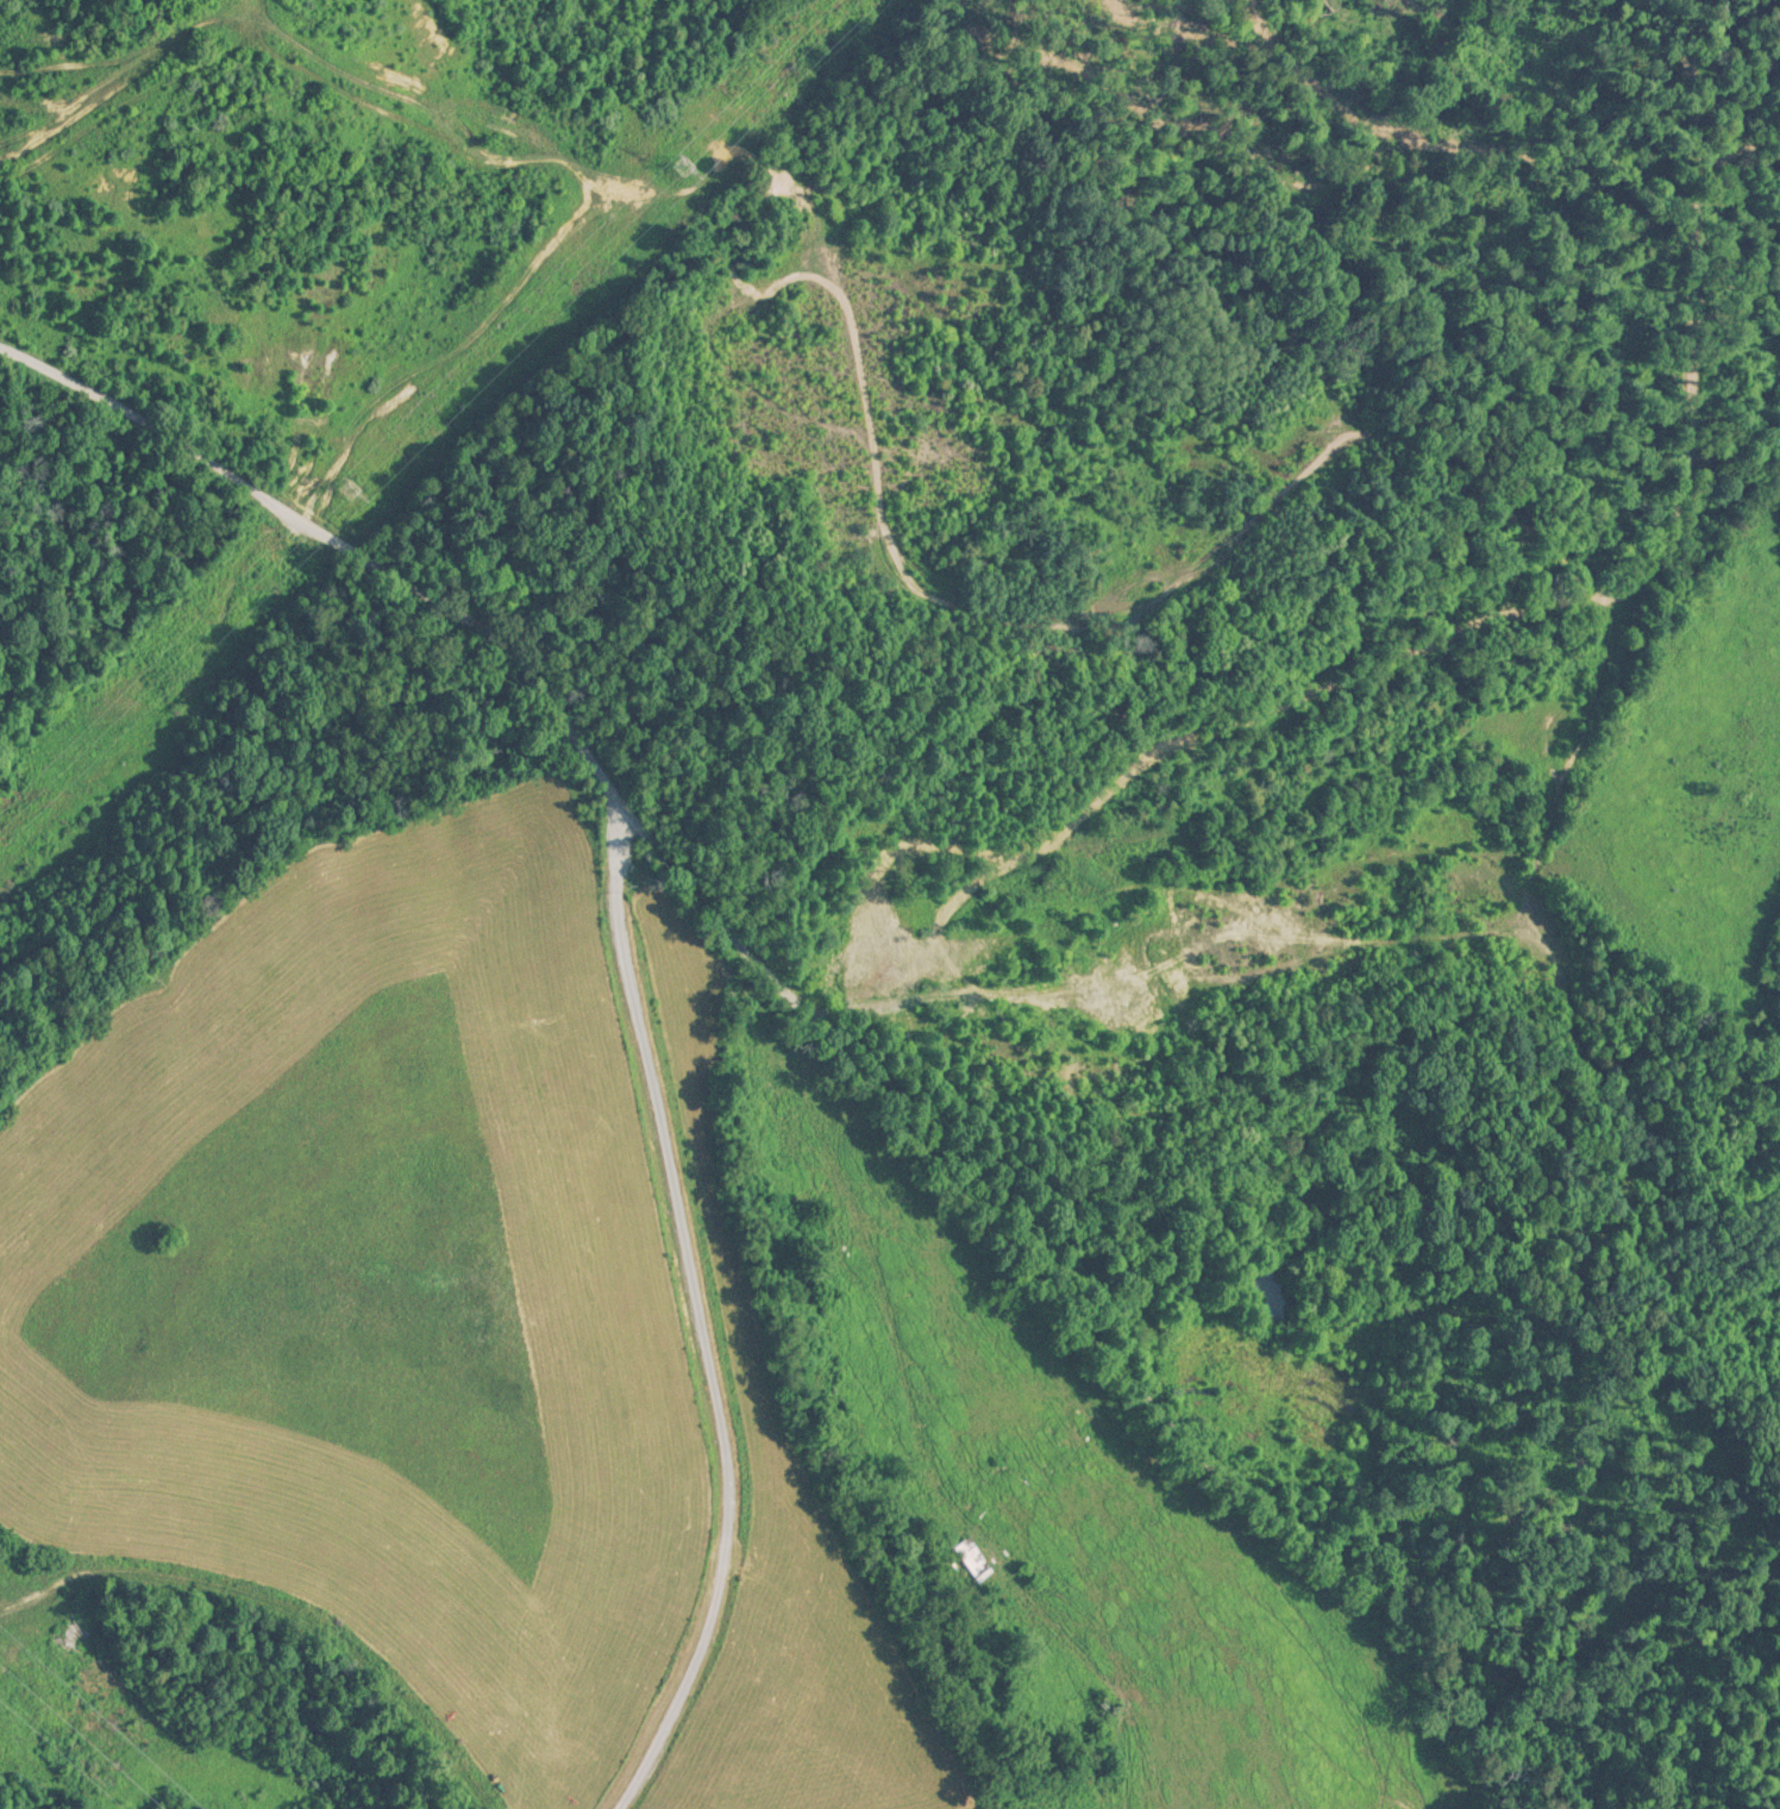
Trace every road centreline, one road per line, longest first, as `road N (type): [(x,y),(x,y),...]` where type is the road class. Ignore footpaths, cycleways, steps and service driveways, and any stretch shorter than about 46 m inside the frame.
road 1 (residential): [(1498,1808),(1439,1692),(1385,1610),(1149,1408),(1080,1323),(957,1198),(807,1004),(678,882),(574,727),(482,620),(112,399),(0,346)]

